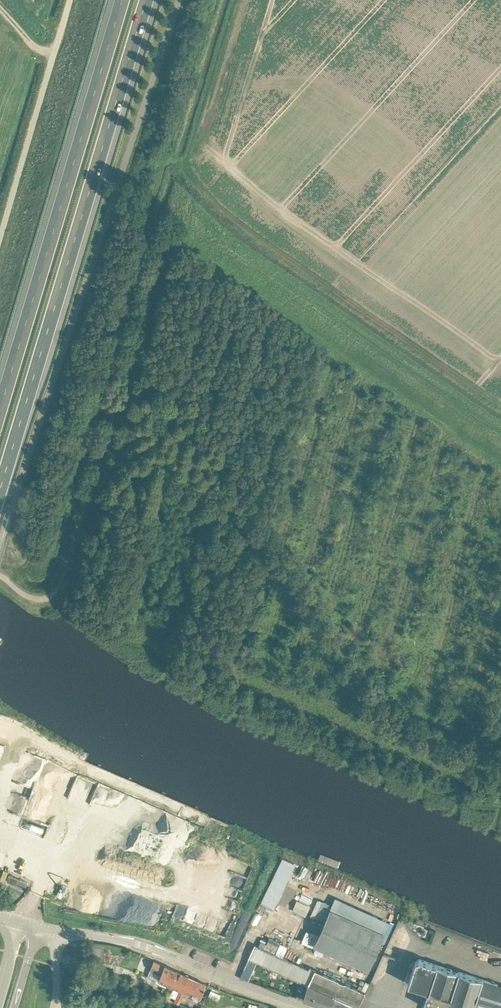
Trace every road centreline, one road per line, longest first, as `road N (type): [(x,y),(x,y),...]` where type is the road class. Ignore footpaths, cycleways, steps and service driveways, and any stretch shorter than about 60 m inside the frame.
road 1 (motorway): [(0,490),(147,0)]
road 2 (motorway): [(122,0),(0,410)]
road 3 (track): [(46,599),(60,586),(159,262)]
road 4 (tertiary): [(301,1007),(155,950),(59,930)]
road 5 (unclassified): [(0,237),(70,0)]

